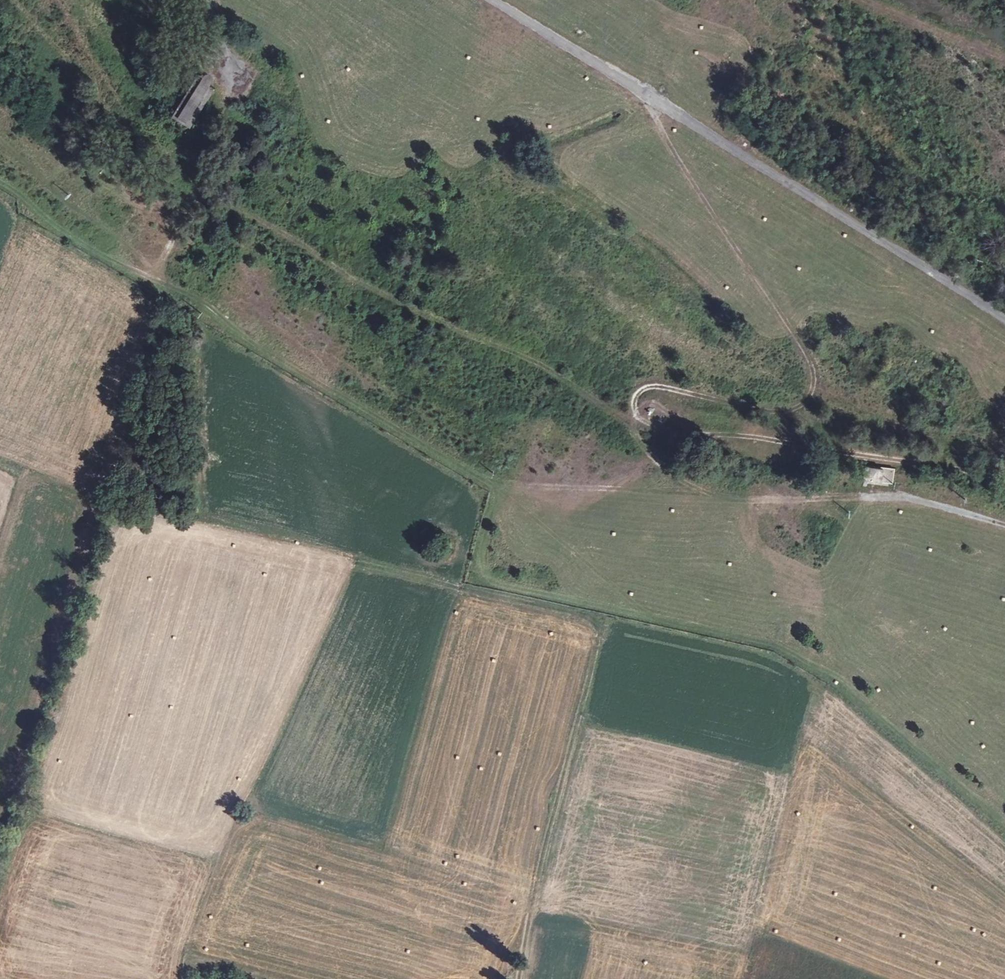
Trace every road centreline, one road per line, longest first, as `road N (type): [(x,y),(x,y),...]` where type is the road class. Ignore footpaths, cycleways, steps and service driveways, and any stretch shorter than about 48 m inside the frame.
road 1 (track): [(772,644),(489,579),(481,563),(496,487),(254,341),(203,300),(122,262),(0,179)]
road 2 (track): [(520,978),(608,605)]

